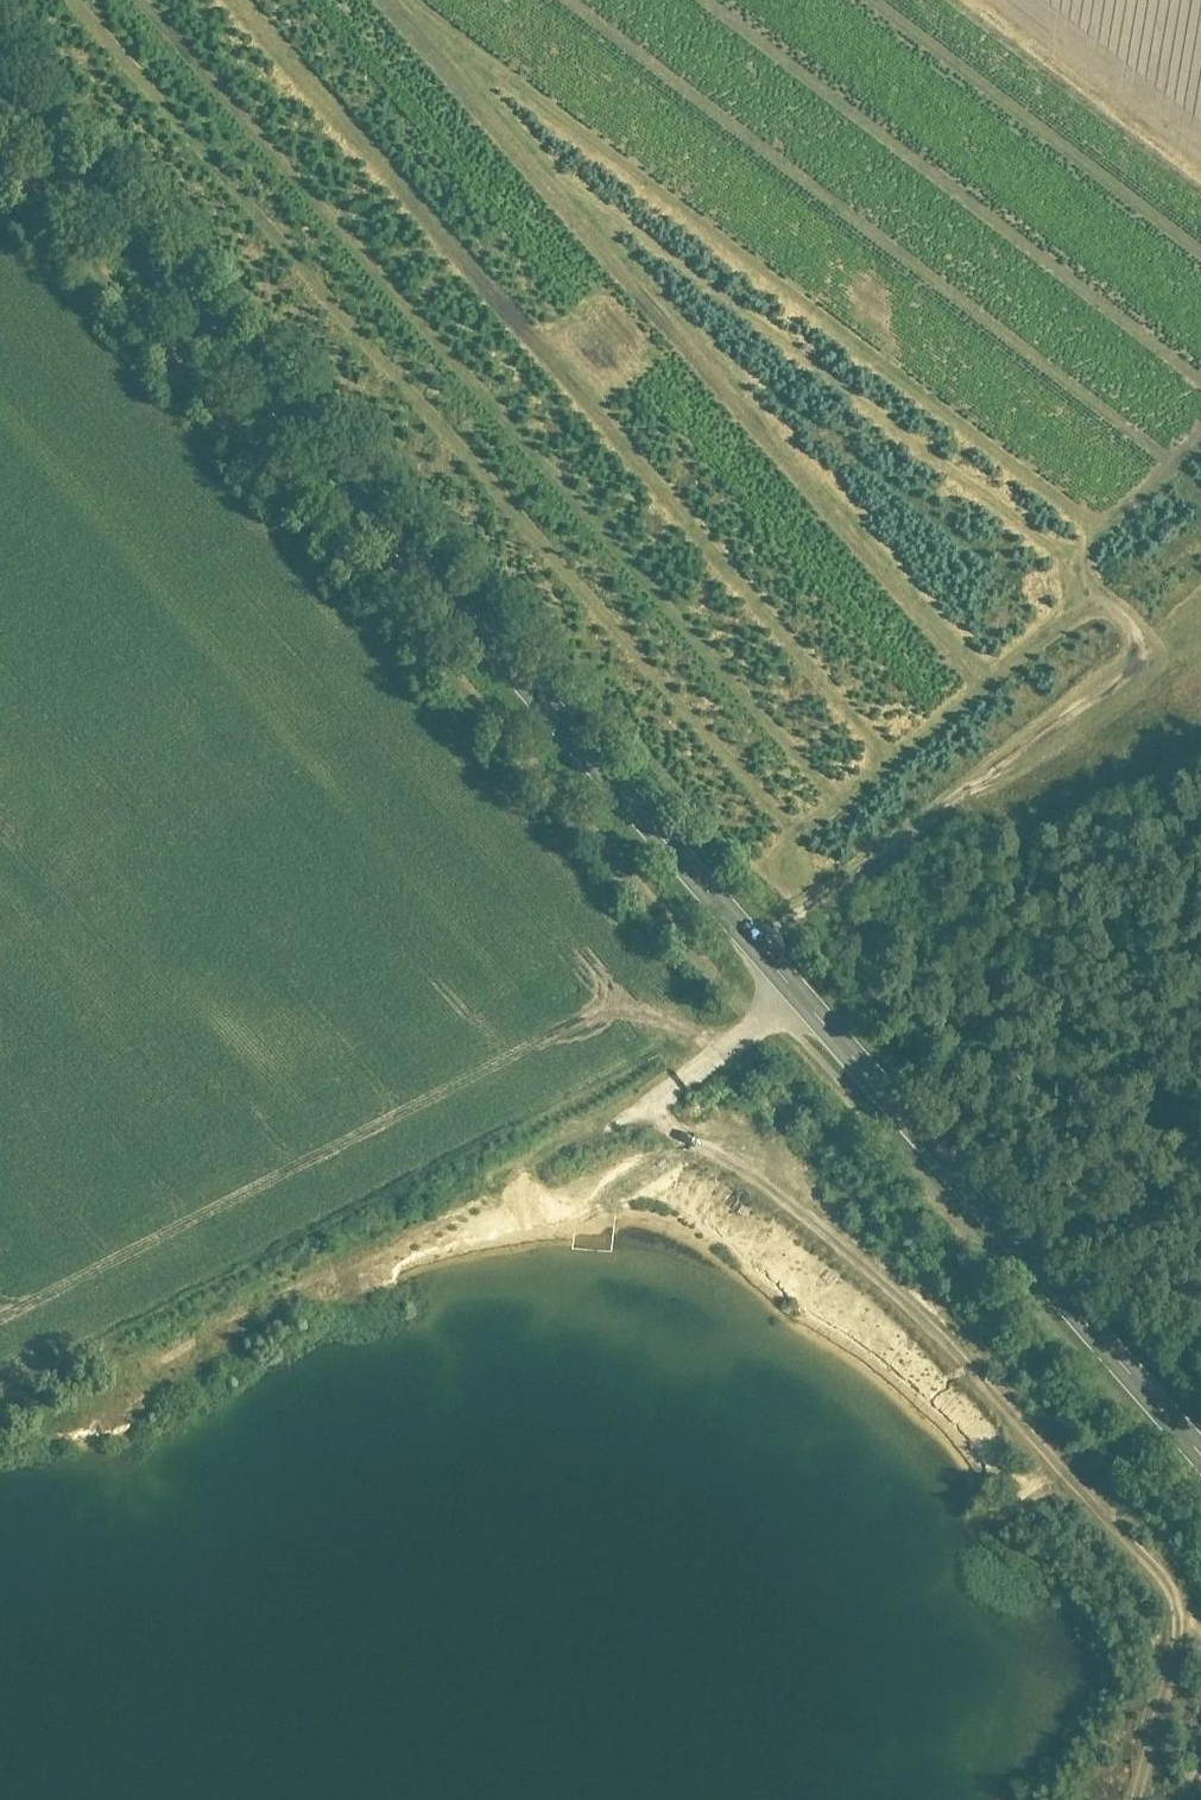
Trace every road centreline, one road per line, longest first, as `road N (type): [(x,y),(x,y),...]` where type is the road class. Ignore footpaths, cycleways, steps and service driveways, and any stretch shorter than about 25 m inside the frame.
road 1 (secondary): [(1200,1456),(0,82)]
road 2 (track): [(469,1230),(623,1185),(681,1144),(810,1211),(917,1307),(1200,1630)]
road 3 (track): [(1200,592),(1024,750),(757,948)]

